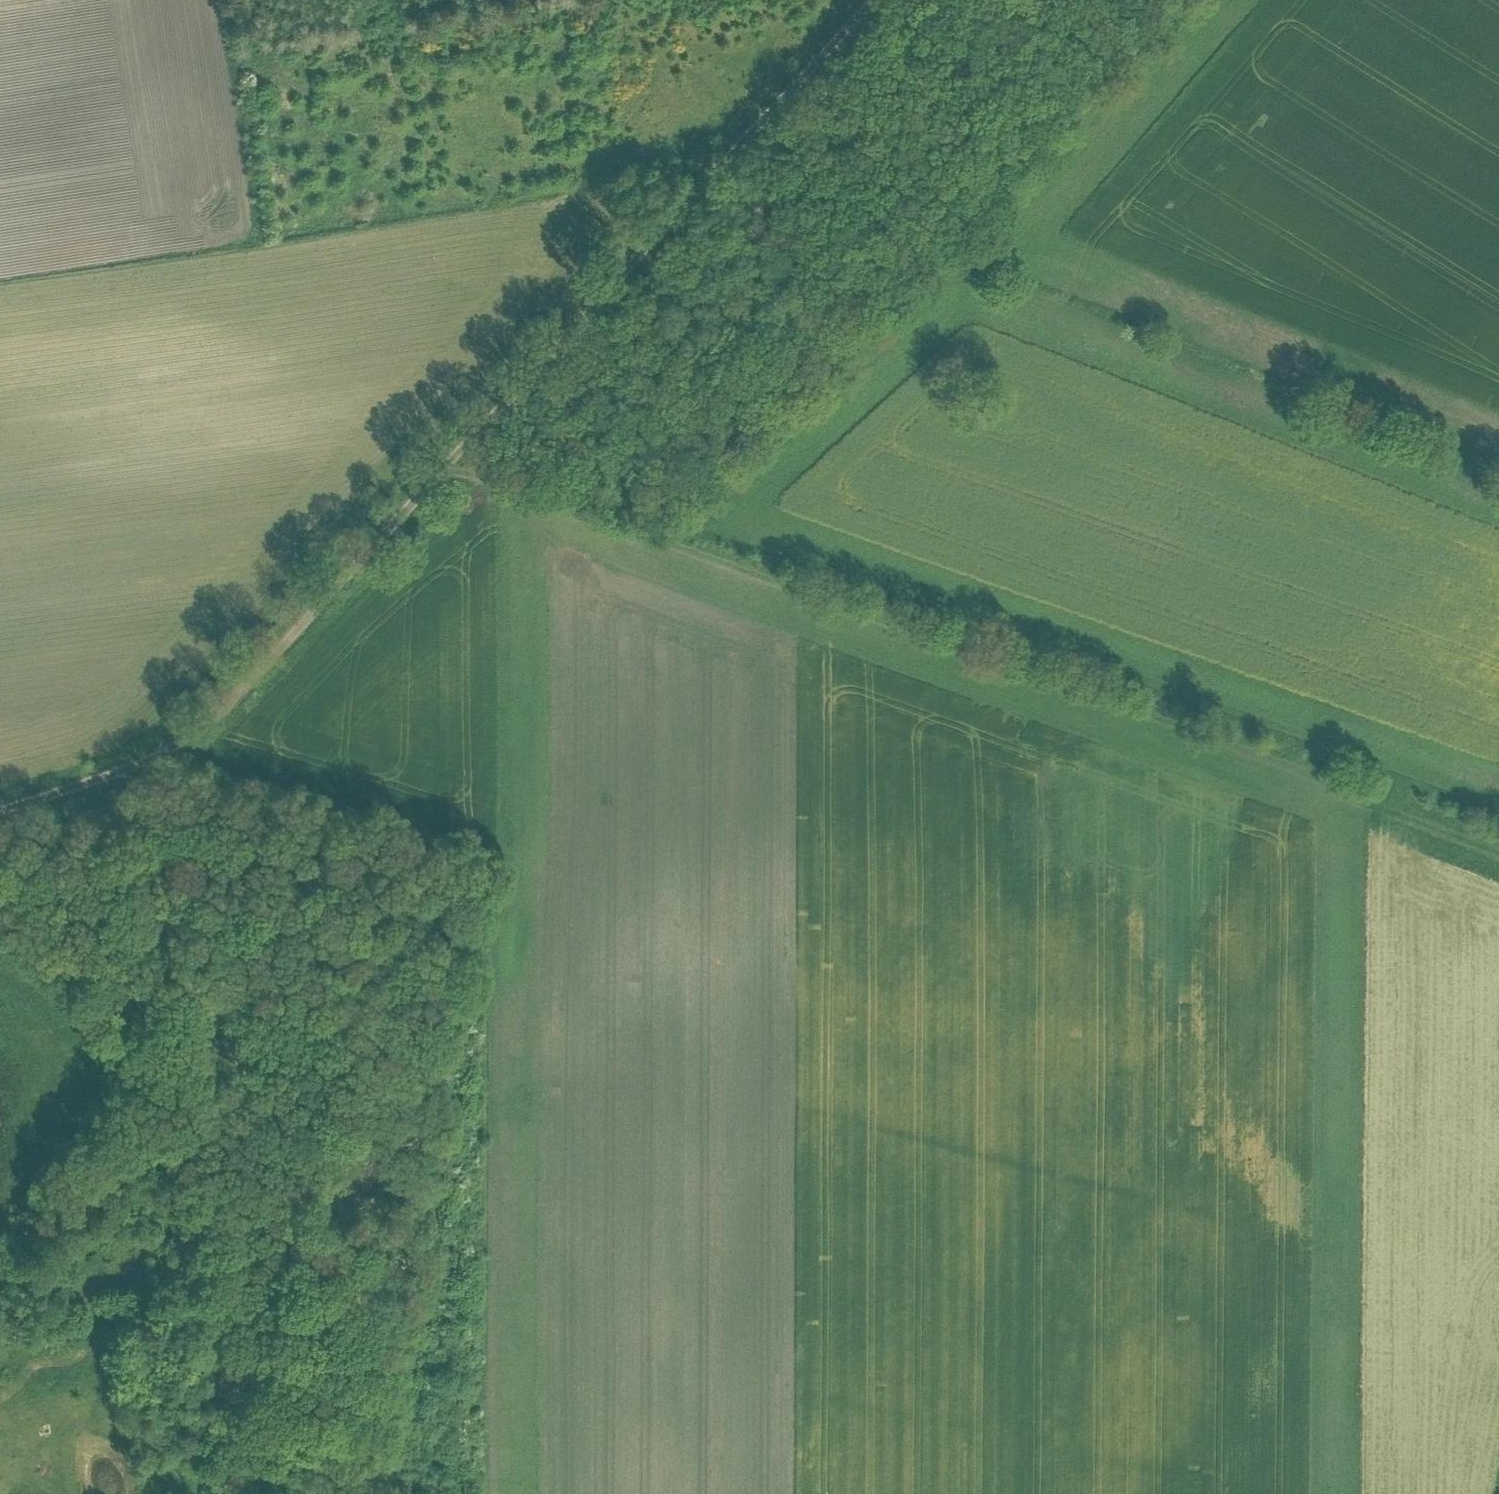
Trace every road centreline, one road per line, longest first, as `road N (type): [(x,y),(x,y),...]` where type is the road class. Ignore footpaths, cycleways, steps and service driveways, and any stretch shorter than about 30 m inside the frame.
road 1 (track): [(871,0),(503,403)]
road 2 (track): [(503,403),(211,721),(176,749),(126,771)]
road 3 (track): [(126,771),(0,808)]

